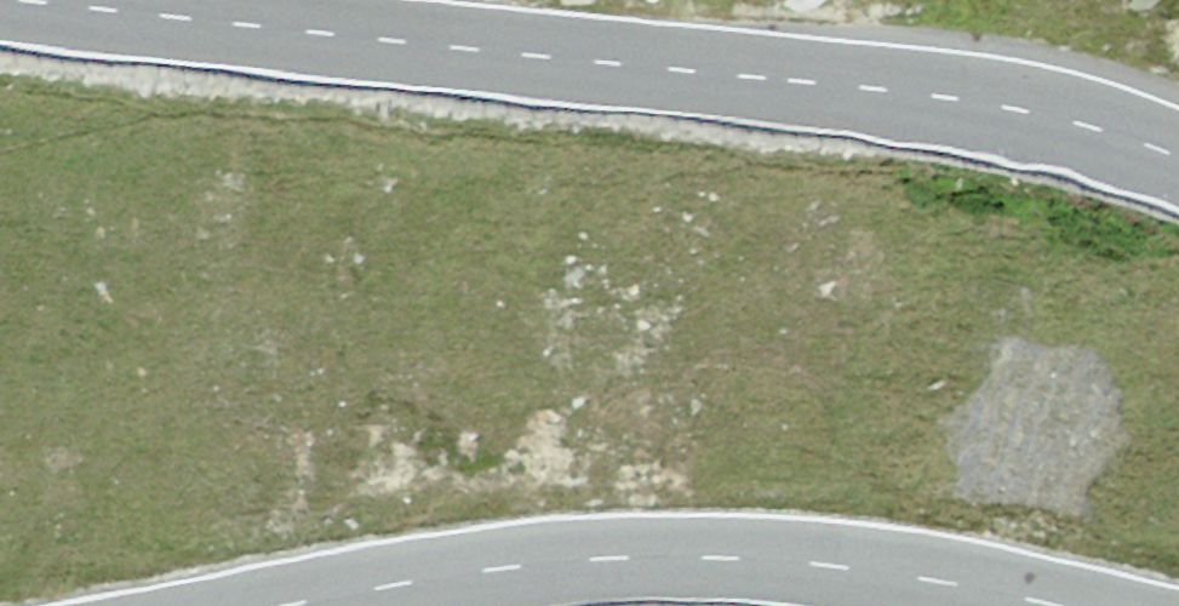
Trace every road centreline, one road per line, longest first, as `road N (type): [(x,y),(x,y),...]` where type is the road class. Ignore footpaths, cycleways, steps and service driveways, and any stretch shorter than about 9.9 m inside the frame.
road 1 (primary): [(39,0),(827,81),(1057,115),(1178,157)]
road 2 (primary): [(1046,605),(921,578),(755,557),(608,555),(278,605)]

